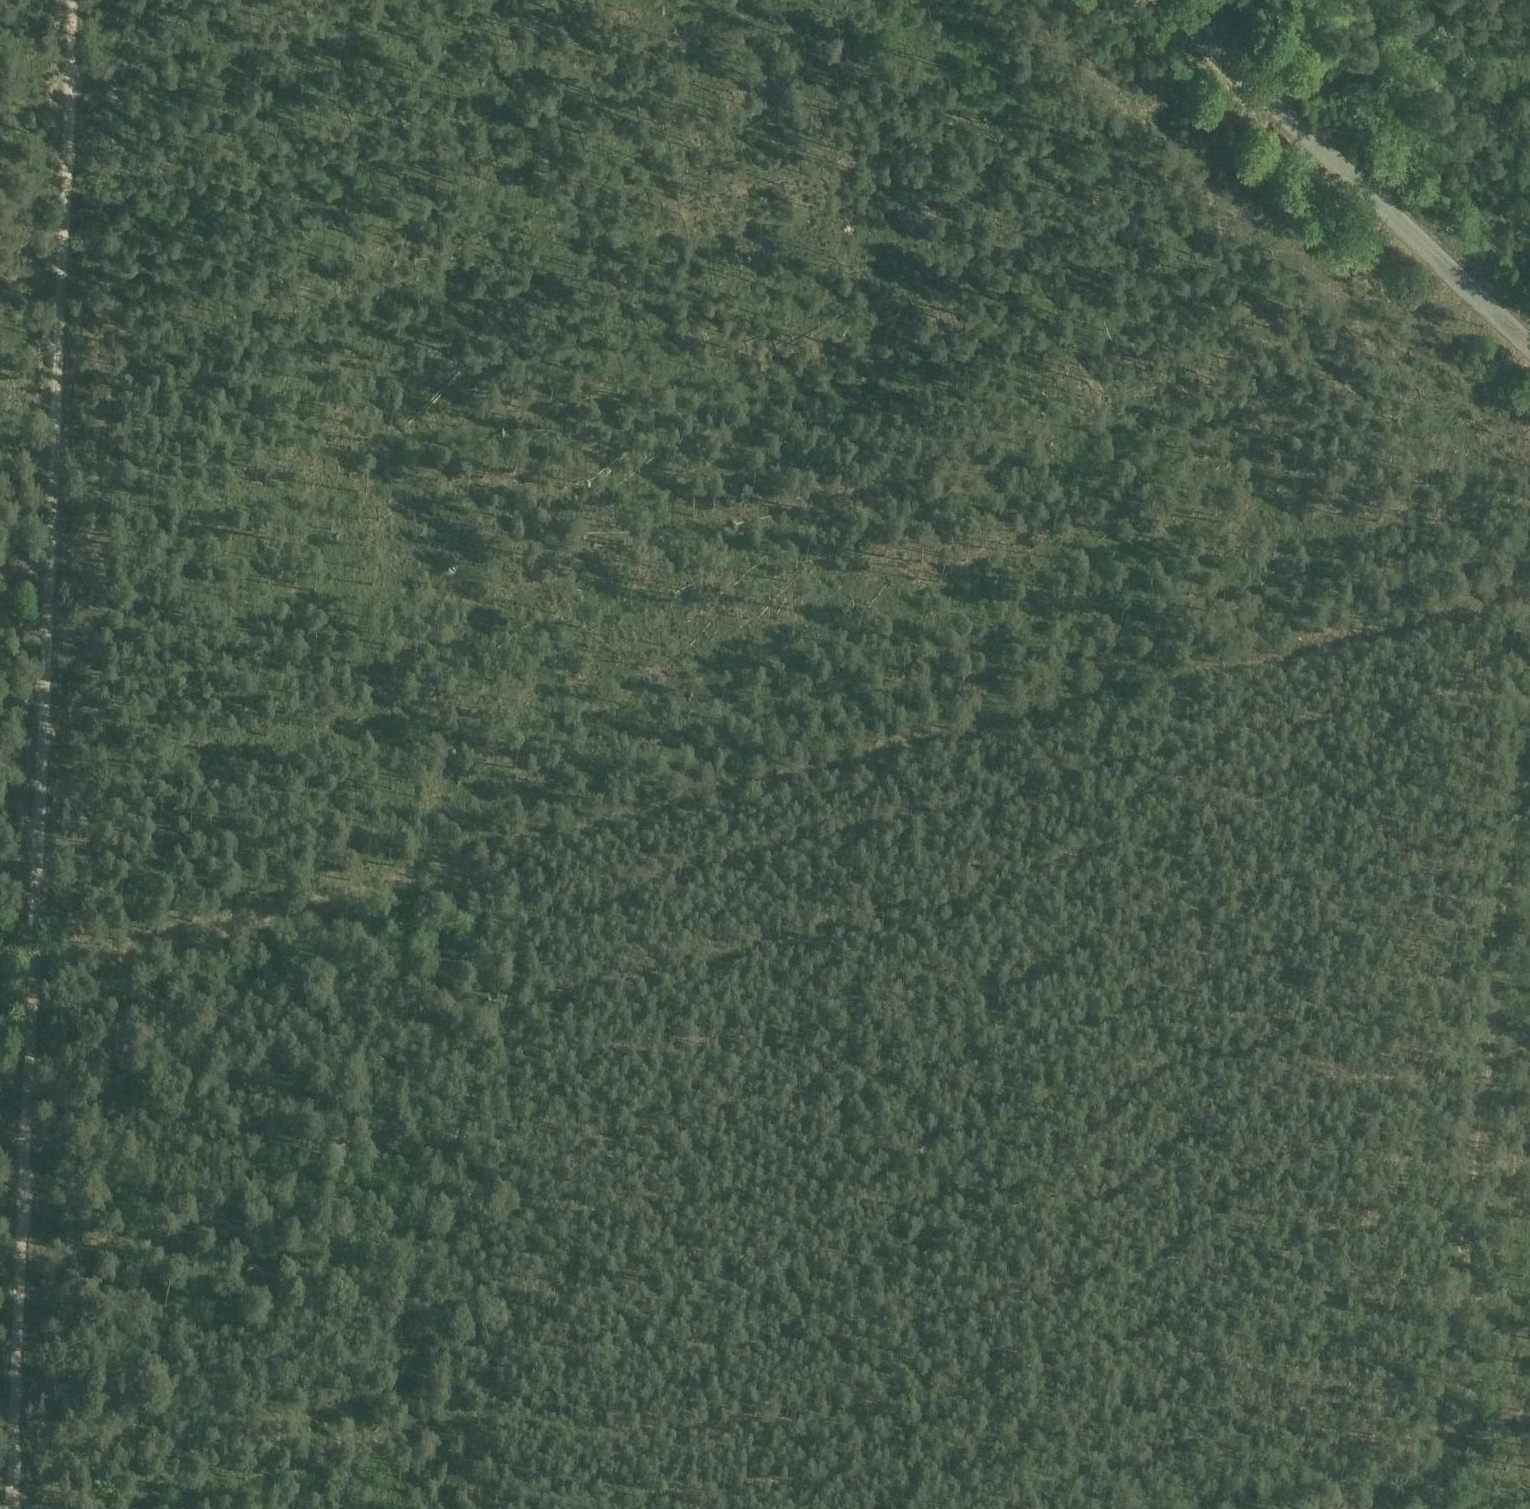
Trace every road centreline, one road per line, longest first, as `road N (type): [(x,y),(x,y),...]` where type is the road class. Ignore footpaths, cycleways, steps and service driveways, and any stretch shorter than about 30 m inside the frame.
road 1 (track): [(72,0),(9,1508)]
road 2 (tertiary): [(1529,356),(1154,0)]

